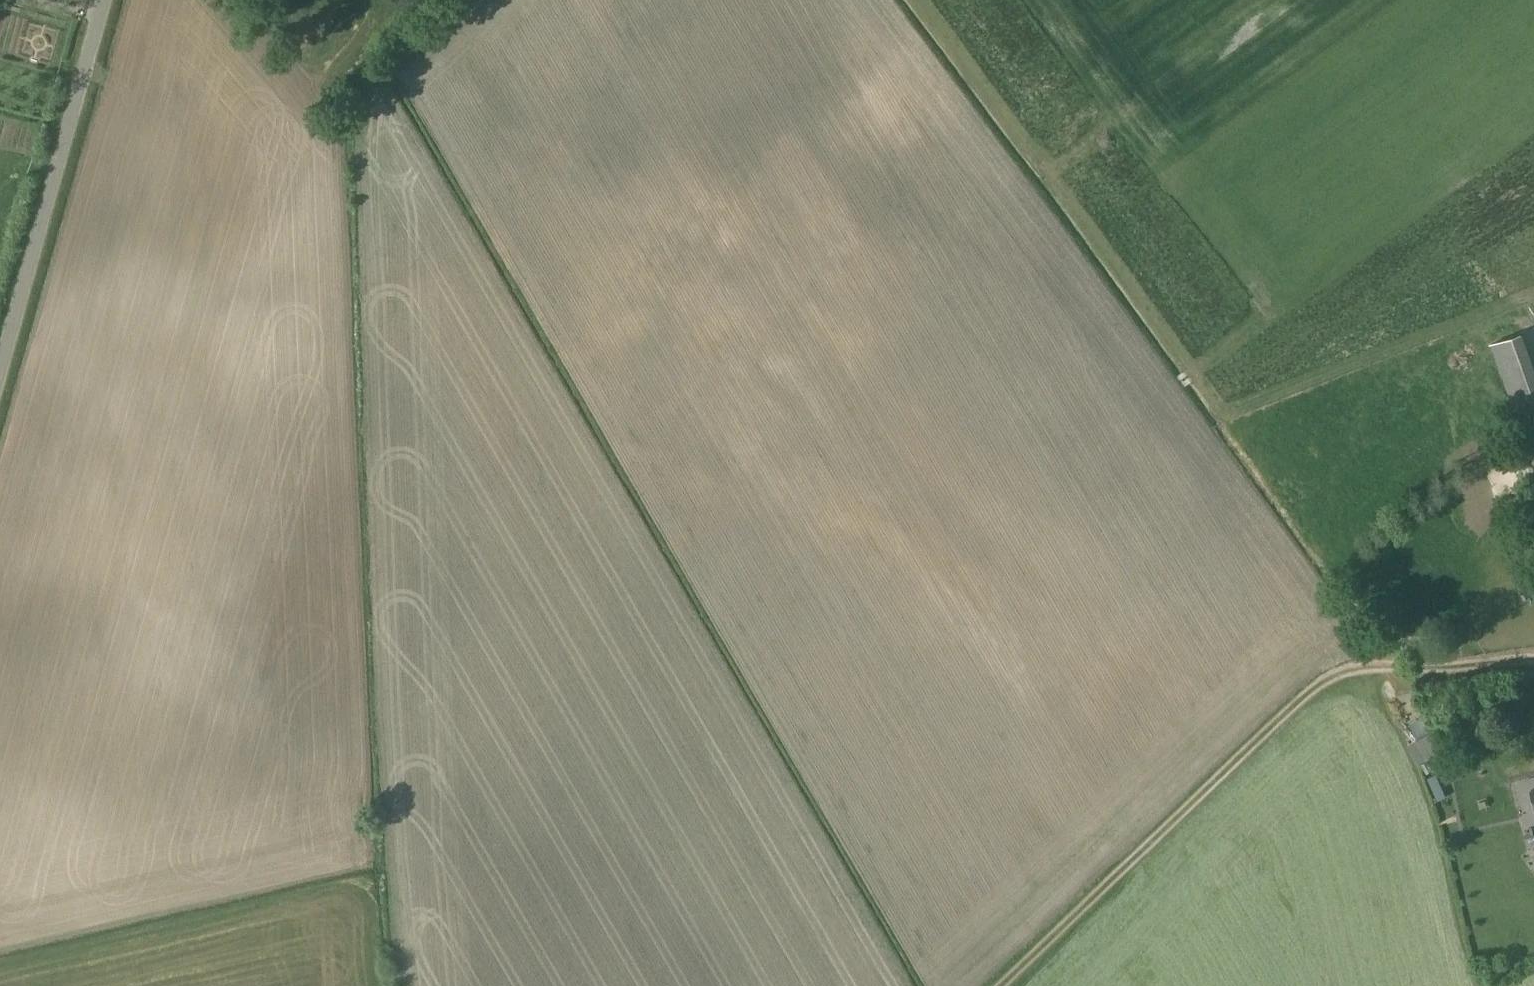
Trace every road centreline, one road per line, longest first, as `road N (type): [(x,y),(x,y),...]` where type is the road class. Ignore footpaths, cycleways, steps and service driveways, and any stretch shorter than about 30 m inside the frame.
road 1 (unclassified): [(0,339),(94,0)]

